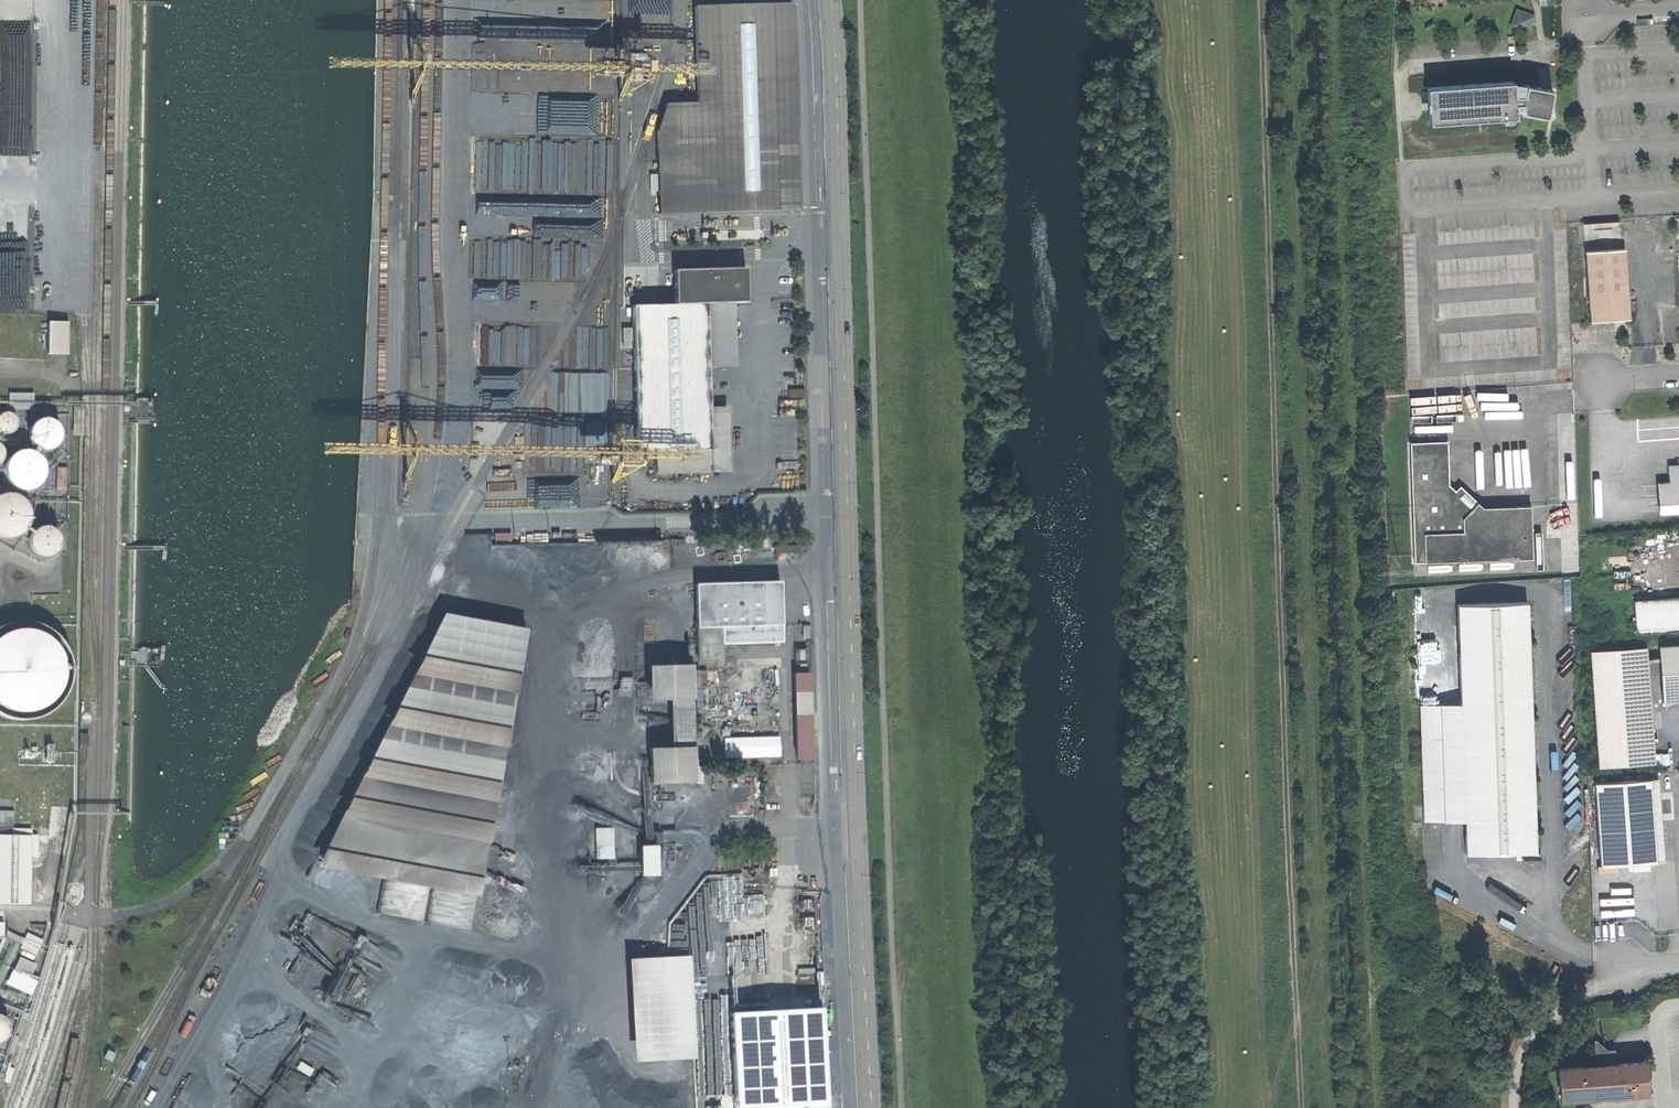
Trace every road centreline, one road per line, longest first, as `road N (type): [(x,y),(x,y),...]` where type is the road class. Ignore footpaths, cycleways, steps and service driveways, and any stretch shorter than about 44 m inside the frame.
road 1 (track): [(1339,0),(1380,1107)]
road 2 (track): [(1330,1107),(1290,0)]
road 3 (track): [(1264,0),(1303,1107)]
road 4 (tertiary): [(872,1107),(833,0)]
road 5 (track): [(1268,1106),(1319,938)]

